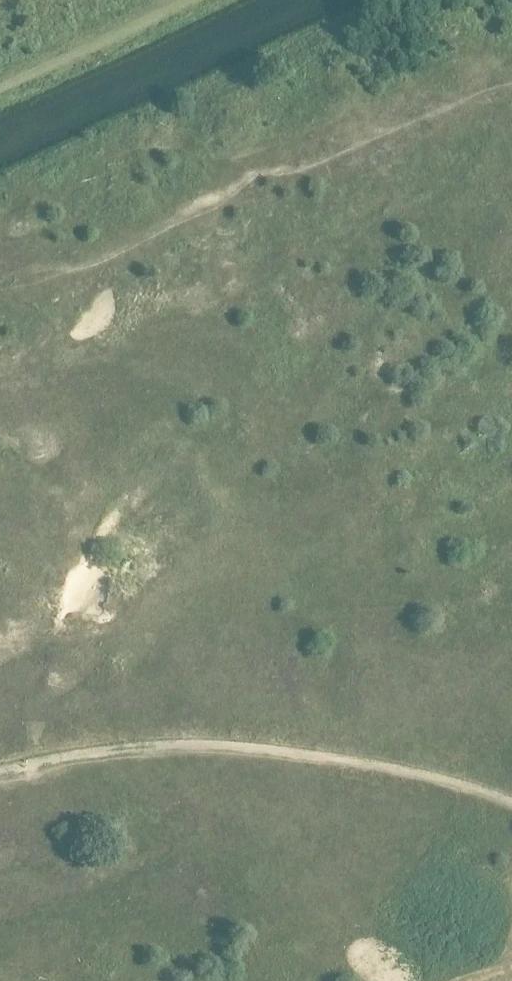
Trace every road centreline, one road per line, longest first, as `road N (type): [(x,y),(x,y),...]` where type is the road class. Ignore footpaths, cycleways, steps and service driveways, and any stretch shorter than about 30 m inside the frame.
road 1 (track): [(511,802),(402,768),(215,743),(109,747),(0,771)]
road 2 (track): [(0,87),(185,0)]

